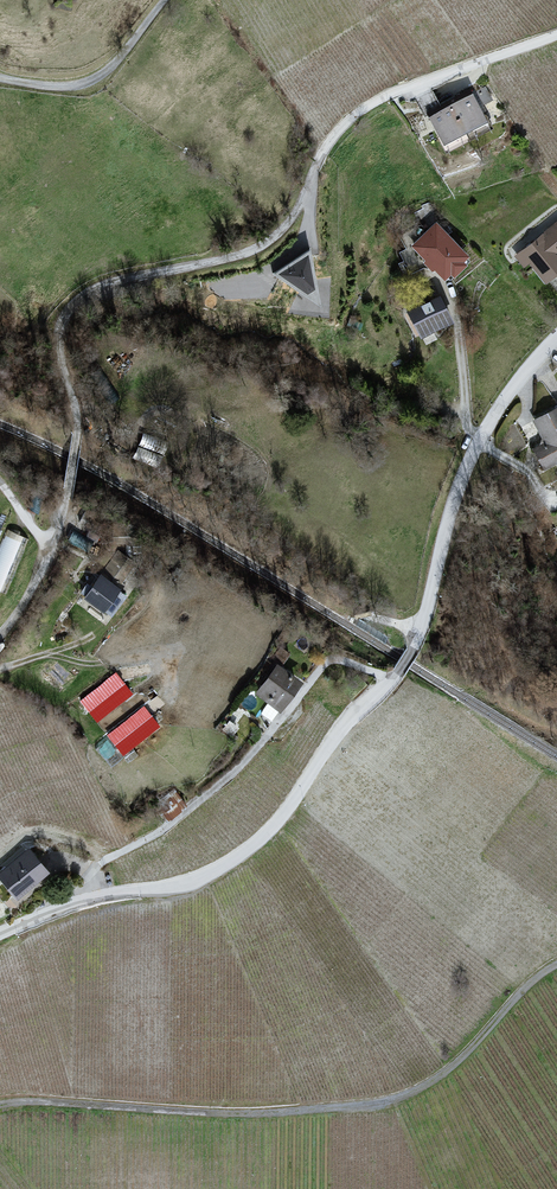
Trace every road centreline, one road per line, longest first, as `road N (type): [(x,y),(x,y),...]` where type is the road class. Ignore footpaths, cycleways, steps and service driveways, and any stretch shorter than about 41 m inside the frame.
road 1 (unclassified): [(556,35),(406,89),(353,118),(324,151),(276,240),(85,300),(58,331),(76,440),(71,495),(55,516),(46,565),(29,601),(0,638)]
road 2 (residential): [(556,338),(488,424),(453,490),(425,606),(397,674),(337,731),(270,826),(229,862),(180,884),(112,895),(0,937)]
road 3 (unclassified): [(0,1108),(273,1118),(387,1106),(454,1068),(533,980),(556,967)]
road 4 (track): [(163,0),(91,81),(57,90),(0,82)]

